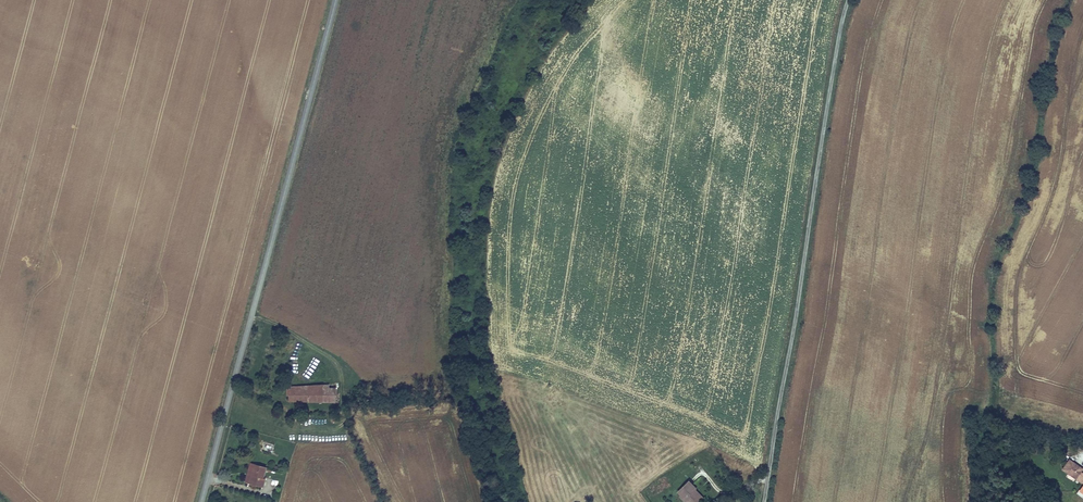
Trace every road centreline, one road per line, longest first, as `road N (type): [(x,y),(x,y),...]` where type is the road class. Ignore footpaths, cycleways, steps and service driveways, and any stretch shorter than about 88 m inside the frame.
road 1 (tertiary): [(335,0),(201,501)]

